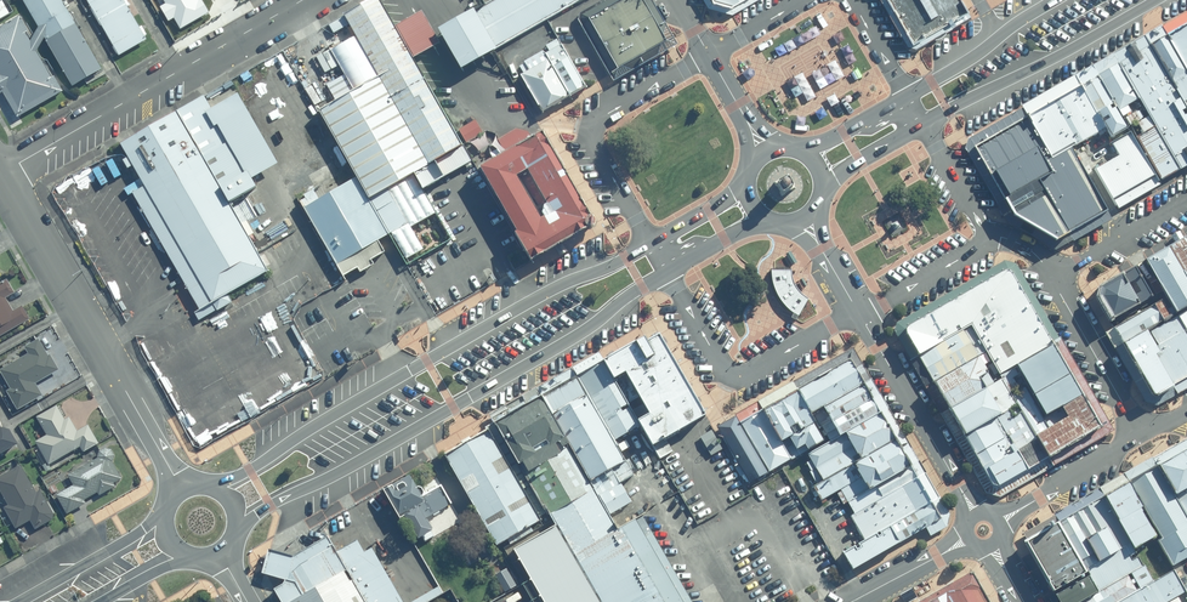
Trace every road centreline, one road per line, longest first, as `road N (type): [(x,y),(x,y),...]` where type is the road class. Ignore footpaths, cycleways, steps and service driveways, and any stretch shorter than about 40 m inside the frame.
road 1 (tertiary): [(669,273),(593,327),(257,515),(235,537)]
road 2 (tertiary): [(213,487),(558,287),(651,243)]
road 3 (residential): [(3,176),(182,488)]
road 4 (unclassified): [(310,0),(3,176)]
road 5 (residential): [(651,243),(593,133),(603,117),(710,55)]
road 6 (tertiary): [(1159,0),(925,124)]
road 7 (residential): [(859,313),(752,373),(730,375),(669,273)]
road 8 (tertiary): [(975,515),(859,313)]
road 9 (unclassified): [(1053,278),(1136,440)]
road 10 (tertiary): [(910,96),(1062,0)]
road 11 (tertiary): [(20,601),(166,512)]
road 12 (residential): [(1136,440),(1000,521)]
road 13 (unclassified): [(1053,278),(1186,200)]
road 14 (residential): [(991,241),(859,313)]
road 15 (residential): [(925,124),(991,241)]
road 16 (tertiary): [(925,124),(835,176),(820,198)]
road 17 (tertiary): [(795,153),(910,96)]
road 18 (unclassified): [(968,539),(856,601)]
road 19 (tertiary): [(779,224),(752,225),(669,273)]

